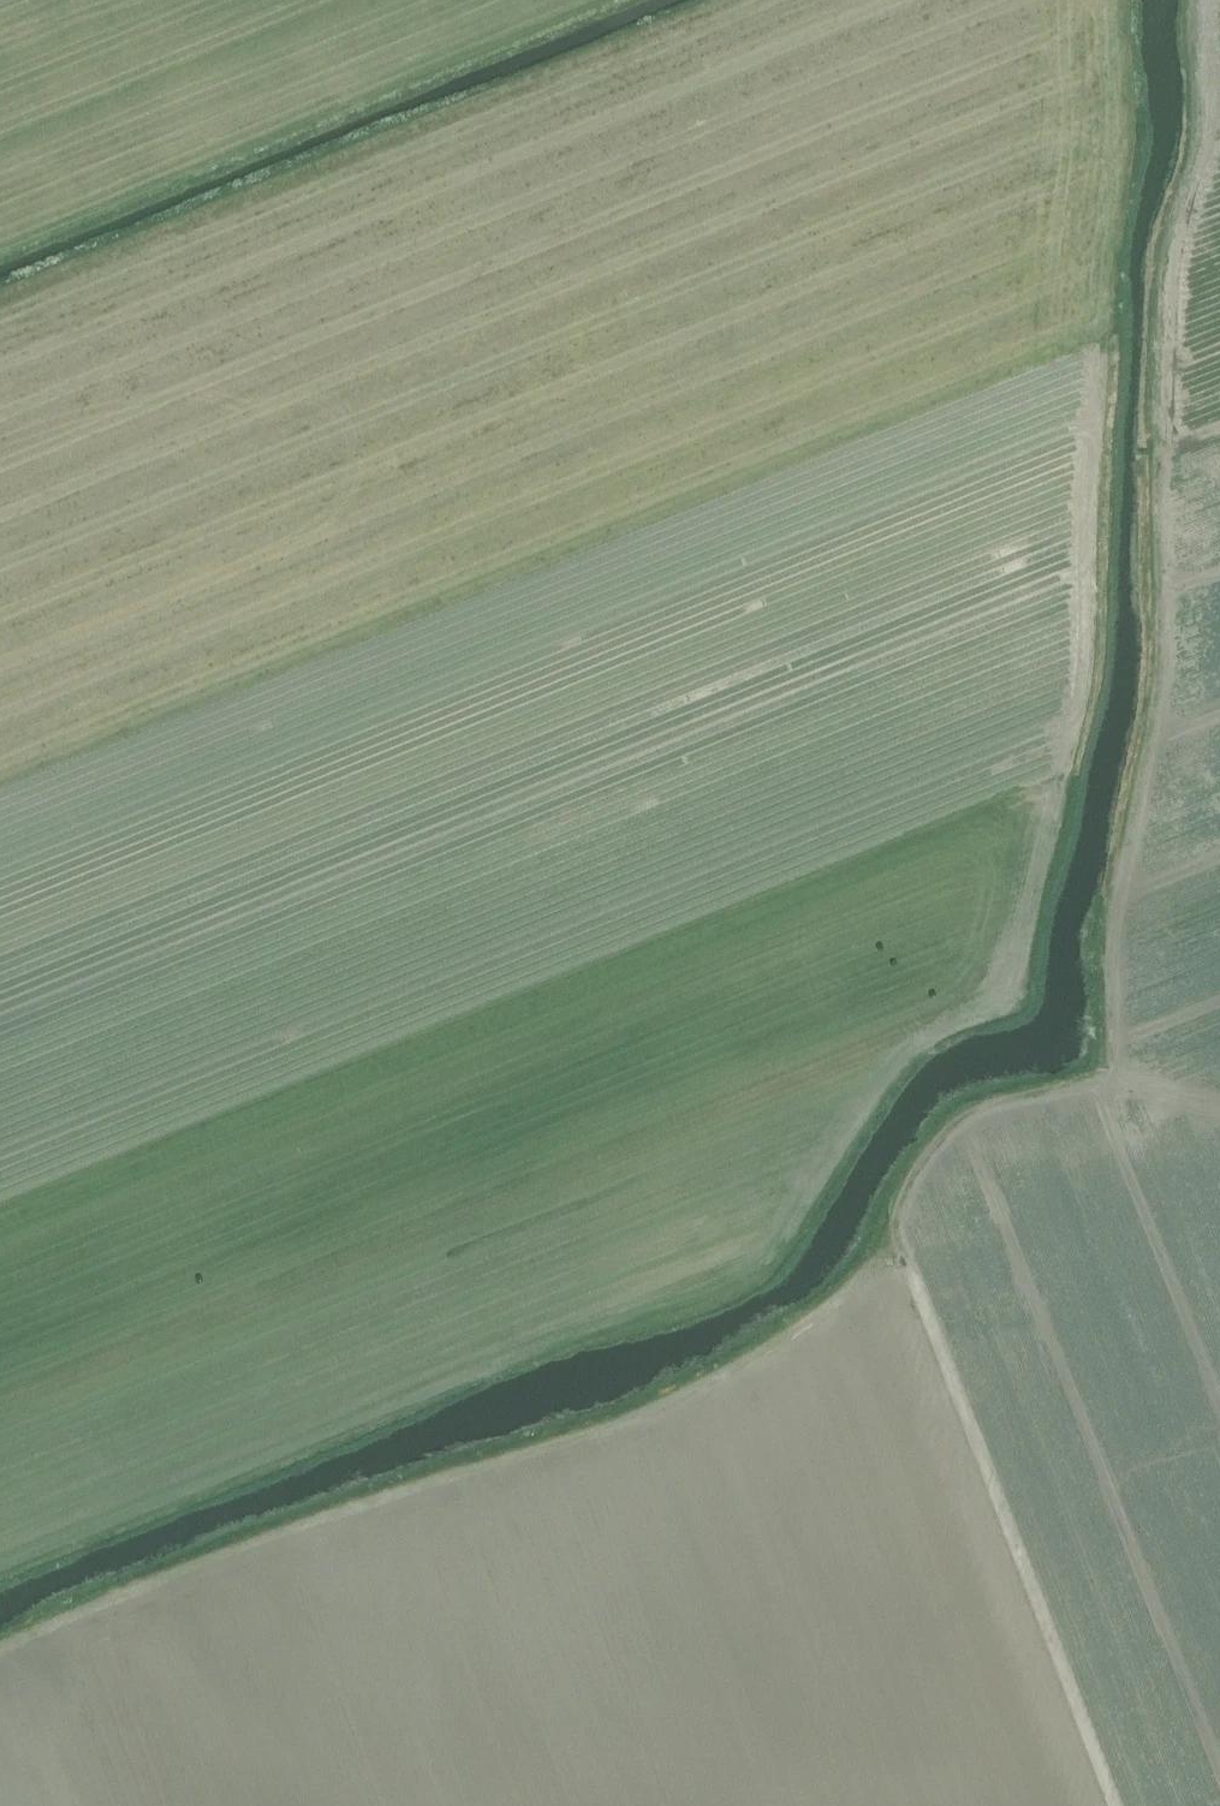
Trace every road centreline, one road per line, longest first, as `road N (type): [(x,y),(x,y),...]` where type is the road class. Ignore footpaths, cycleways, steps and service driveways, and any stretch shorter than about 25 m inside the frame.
road 1 (unclassified): [(1114,1805),(914,1281)]

